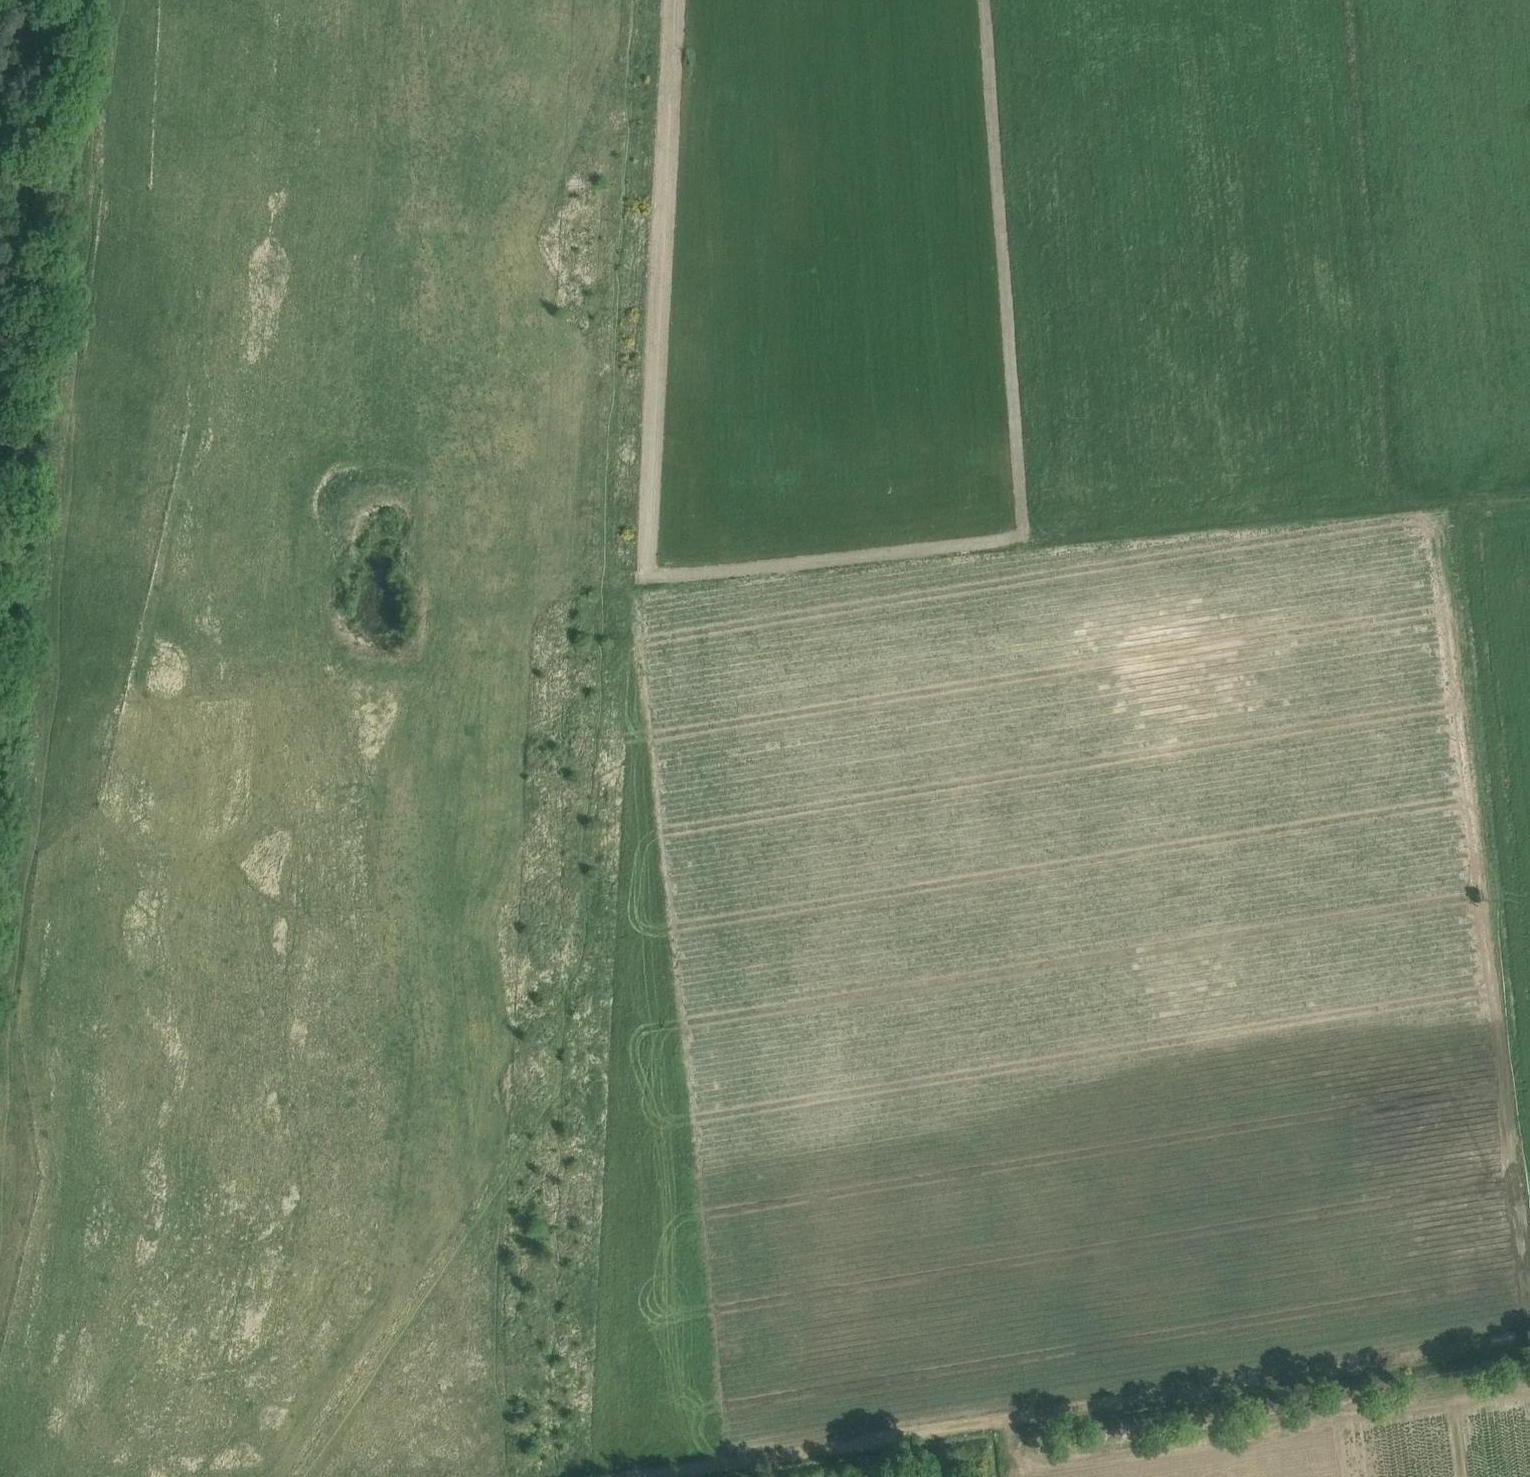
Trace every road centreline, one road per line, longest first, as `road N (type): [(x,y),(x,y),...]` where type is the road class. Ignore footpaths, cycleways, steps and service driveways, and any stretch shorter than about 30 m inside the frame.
road 1 (track): [(624,1476),(1529,1331)]
road 2 (track): [(68,0),(0,637)]

